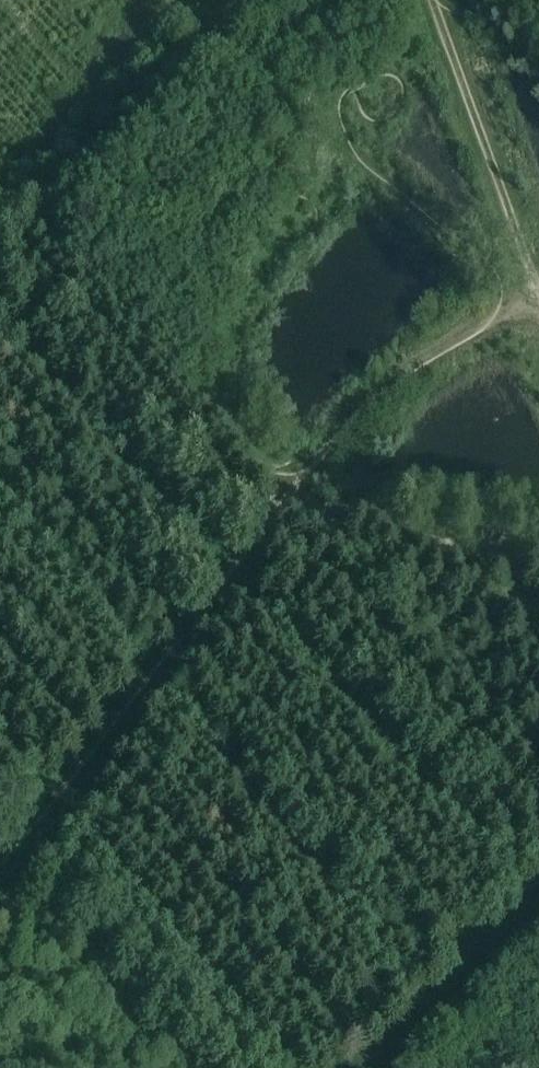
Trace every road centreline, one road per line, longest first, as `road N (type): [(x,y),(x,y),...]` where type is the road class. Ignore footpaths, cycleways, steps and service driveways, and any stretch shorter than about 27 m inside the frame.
road 1 (track): [(276,513),(0,866)]
road 2 (track): [(538,301),(442,349),(358,407),(276,513)]
road 3 (track): [(538,297),(464,249),(276,97)]
road 4 (track): [(538,291),(432,0)]
road 5 (track): [(276,97),(141,0)]

